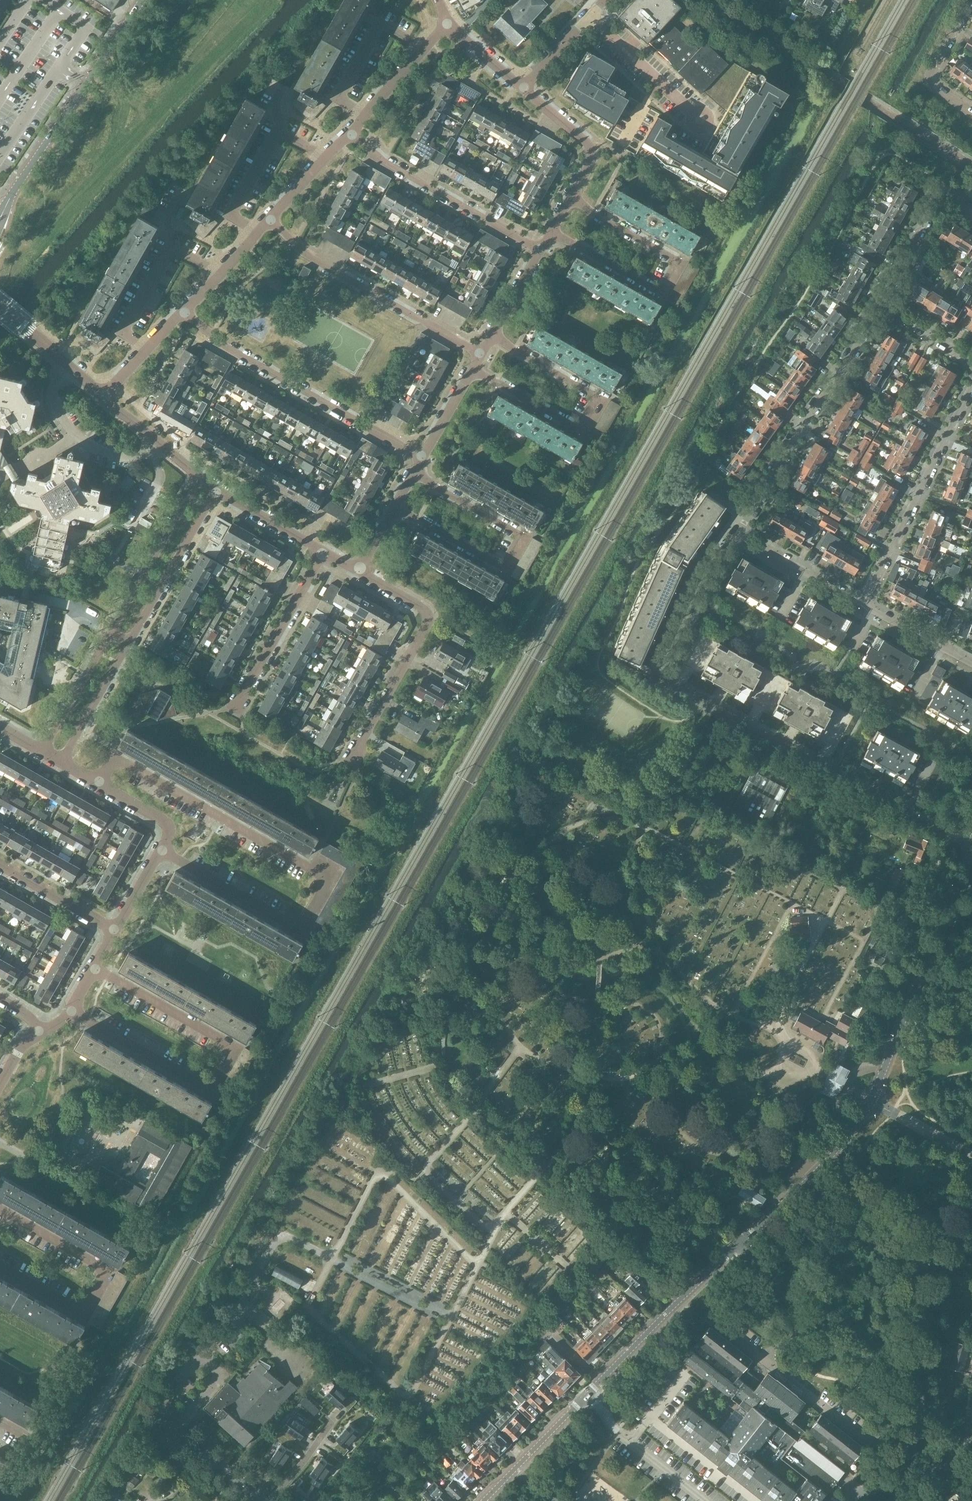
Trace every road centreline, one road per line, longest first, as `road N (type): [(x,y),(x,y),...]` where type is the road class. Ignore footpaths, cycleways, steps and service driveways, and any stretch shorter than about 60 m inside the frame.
road 1 (tertiary): [(487,1500),(679,1300),(788,1200),(870,1099)]
road 2 (residential): [(971,847),(663,680),(695,592),(735,534)]
road 3 (residential): [(72,1011),(211,1091),(236,1049),(94,969)]
road 4 (residential): [(199,474),(43,752)]
road 5 (residential): [(62,762),(218,488)]
road 6 (residential): [(545,232),(657,295),(676,260),(562,196)]
road 7 (residential): [(469,371),(578,434),(598,398),(489,336)]
road 8 (residential): [(414,472),(521,535),(520,543),(502,566),(395,507)]
road 9 (residential): [(422,457),(231,353),(183,312)]
road 10 (tertiary): [(870,1099),(971,847)]
road 11 (residential): [(0,1210),(106,1272),(106,1280),(85,1316),(0,1267)]
road 12 (residential): [(735,534),(879,310)]
road 13 (tertiary): [(0,219),(143,0)]
road 14 (residential): [(480,353),(315,258),(268,219)]
road 15 (residential): [(864,600),(971,384)]
road 16 (residential): [(353,755),(428,623),(420,606),(359,571)]
road 17 (residential): [(116,929),(168,827),(62,762)]
road 18 (residential): [(537,247),(348,132)]
road 19 (residential): [(257,229),(233,217),(280,134),(323,158)]
road 20 (residential): [(245,700),(326,551)]
road 21 (residential): [(148,347),(127,332),(173,251),(214,275)]
road 22 (residential): [(422,51),(385,26),(338,99),(364,115)]
road 23 (residential): [(699,119),(591,16)]
road 24 (residential): [(864,600),(735,534)]
road 25 (residential): [(971,116),(930,85),(971,4)]
road 26 (residential): [(103,395),(0,306)]
road 27 (residential): [(562,196),(582,146),(523,89)]
road 28 (residential): [(116,929),(0,864)]
road 29 (residential): [(879,310),(936,198)]
road 30 (residential): [(326,551),(218,488)]
road 31 (residential): [(971,664),(864,600)]
road 32 (residential): [(199,474),(103,395)]

